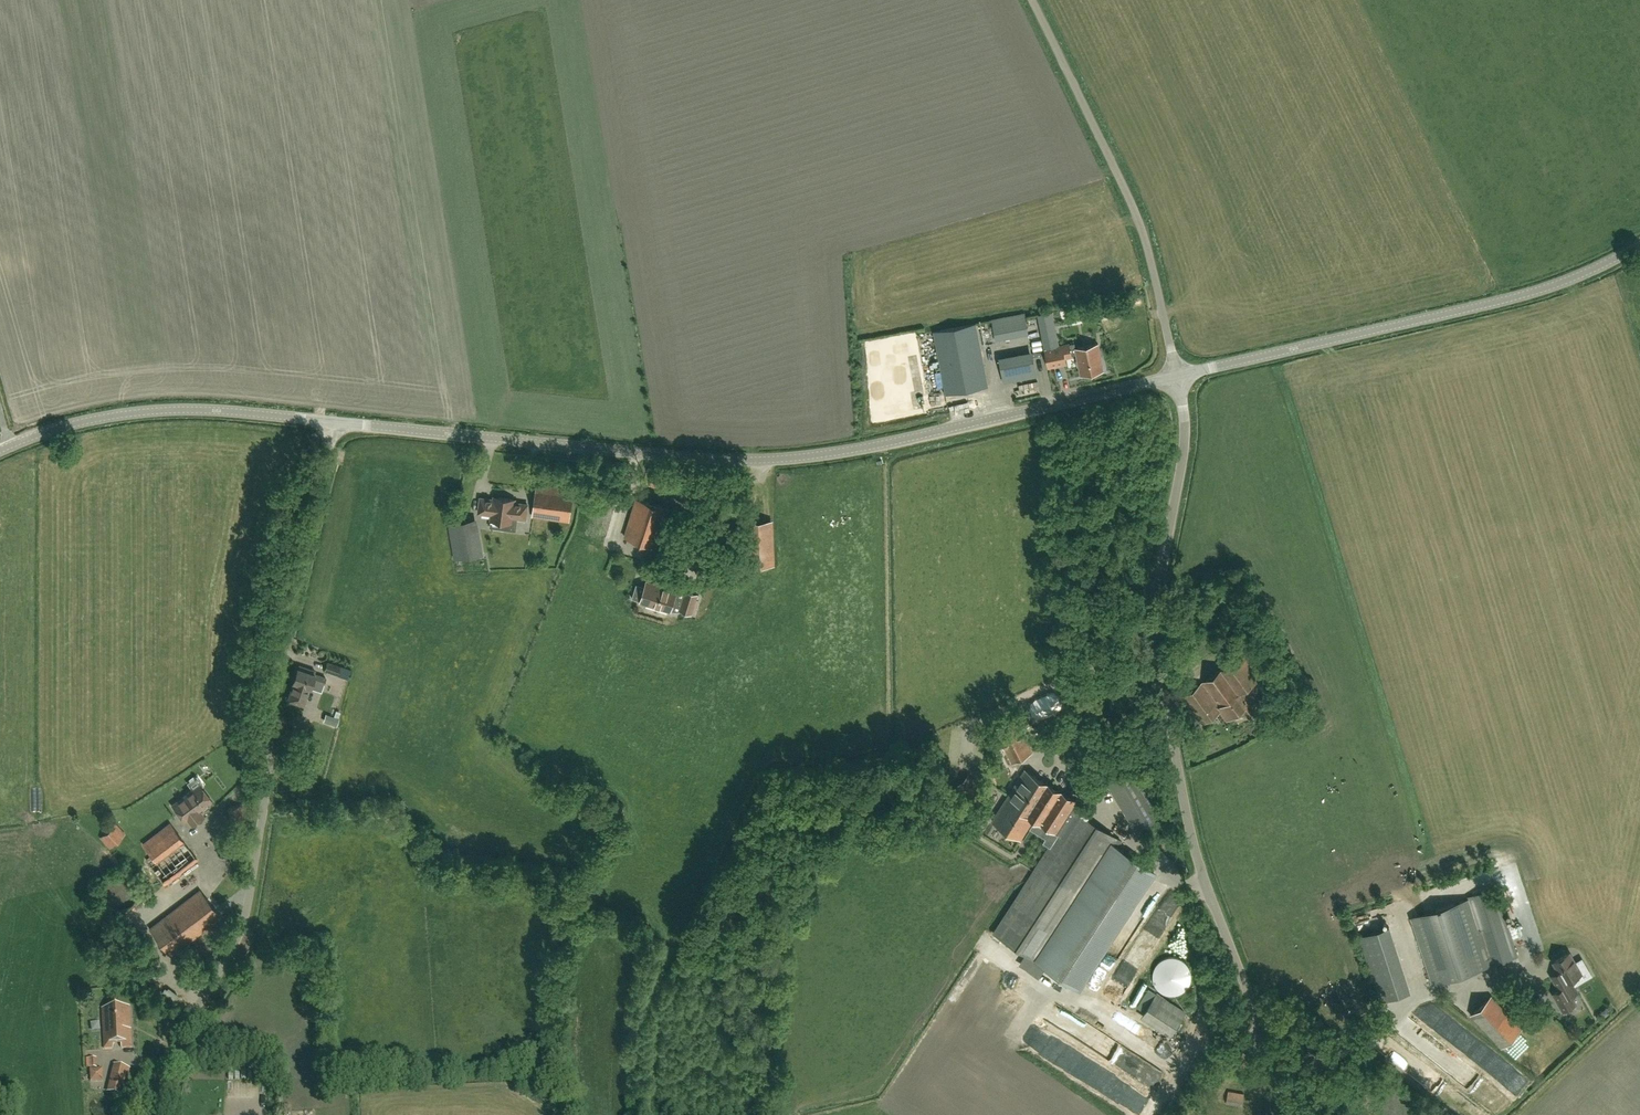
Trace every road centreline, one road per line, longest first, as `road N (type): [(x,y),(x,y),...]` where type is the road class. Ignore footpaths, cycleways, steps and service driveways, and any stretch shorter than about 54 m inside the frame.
road 1 (tertiary): [(338,423),(635,459),(794,458),(1177,376)]
road 2 (unclassified): [(1289,1114),(1201,868),(1167,705),(1160,593),(1185,438),(1177,376)]
road 3 (unclassified): [(154,1114),(171,1051),(243,931),(262,884),(272,696),(338,423)]
road 4 (tertiary): [(1177,376),(1522,297),(1639,246)]
road 5 (unclassified): [(1177,376),(1145,238),(1033,0)]
road 6 (tertiary): [(0,452),(70,426),(135,415),(338,423)]

